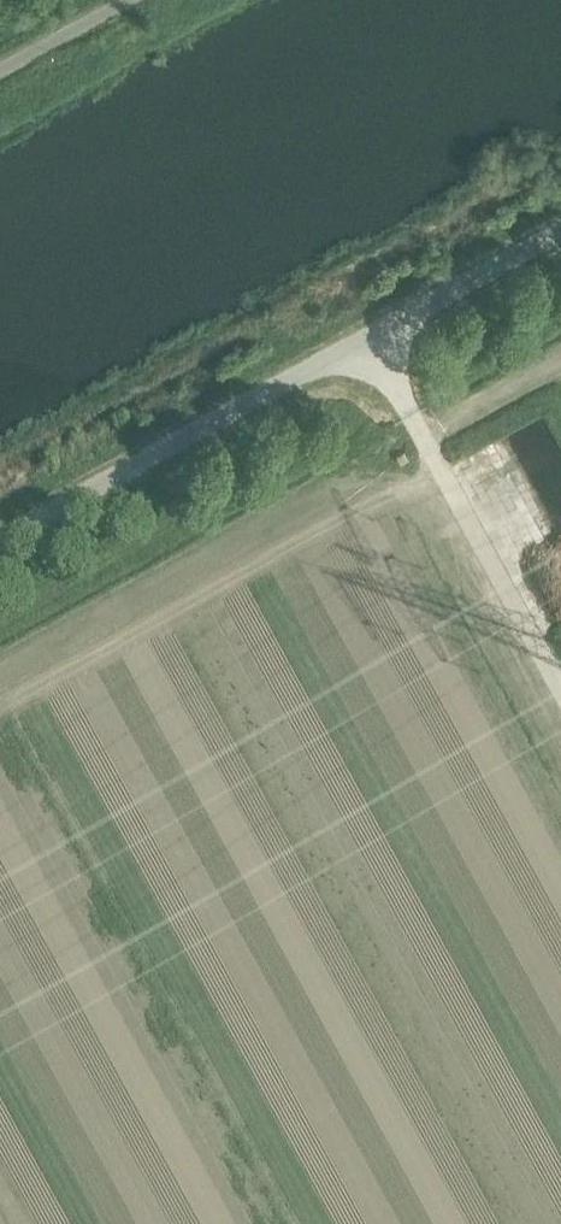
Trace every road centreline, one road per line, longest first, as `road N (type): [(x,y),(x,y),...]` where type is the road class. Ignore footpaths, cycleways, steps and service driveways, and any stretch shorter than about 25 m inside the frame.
road 1 (tertiary): [(0,539),(560,232)]

